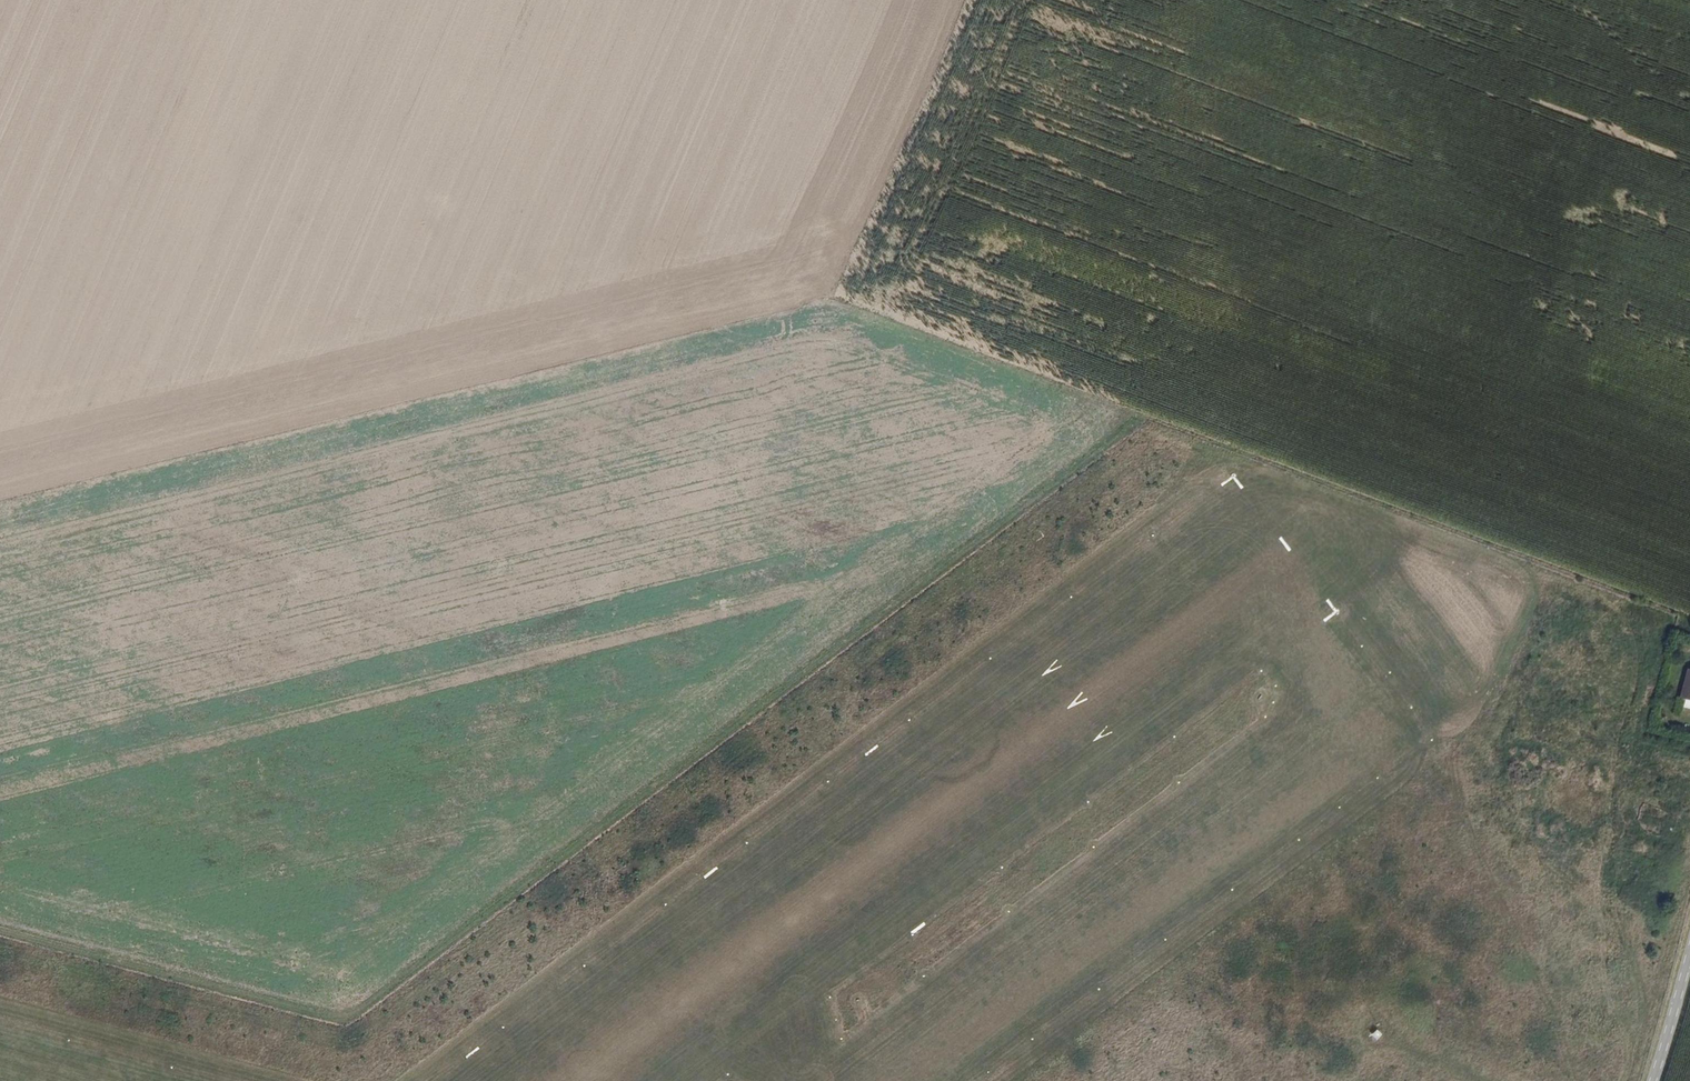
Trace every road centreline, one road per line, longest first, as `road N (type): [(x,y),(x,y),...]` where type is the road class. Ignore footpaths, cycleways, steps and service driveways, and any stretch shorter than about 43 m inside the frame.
road 1 (track): [(825,305),(921,116),(969,0)]
road 2 (tertiary): [(1689,954),(1652,1080)]

